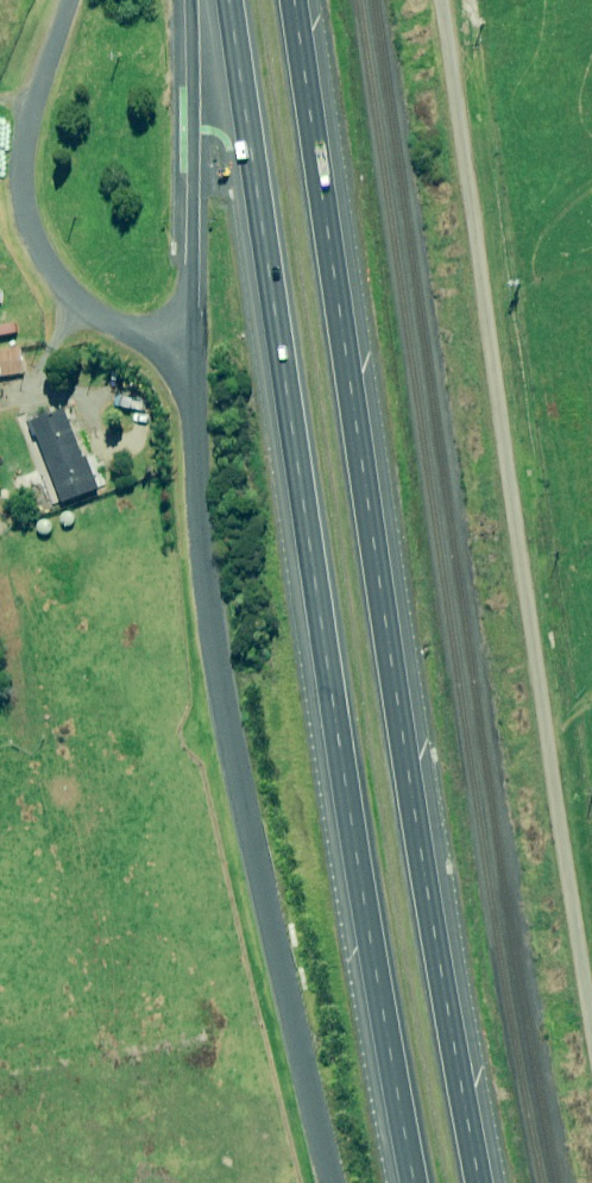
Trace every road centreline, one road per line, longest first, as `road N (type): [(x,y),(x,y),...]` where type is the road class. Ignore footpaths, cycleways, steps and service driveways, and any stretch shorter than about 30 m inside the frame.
road 1 (motorway): [(293,0),(406,774),(479,1182)]
road 2 (motorway): [(411,1182),(226,0)]
road 3 (unclassified): [(451,0),(591,902)]
road 4 (unclassified): [(314,1182),(199,613),(184,486),(183,334)]
road 5 (unclassified): [(183,334),(116,323),(59,284),(29,240),(17,183),(21,135),(51,0)]
road 6 (motorway): [(183,334),(193,270),(192,0)]

